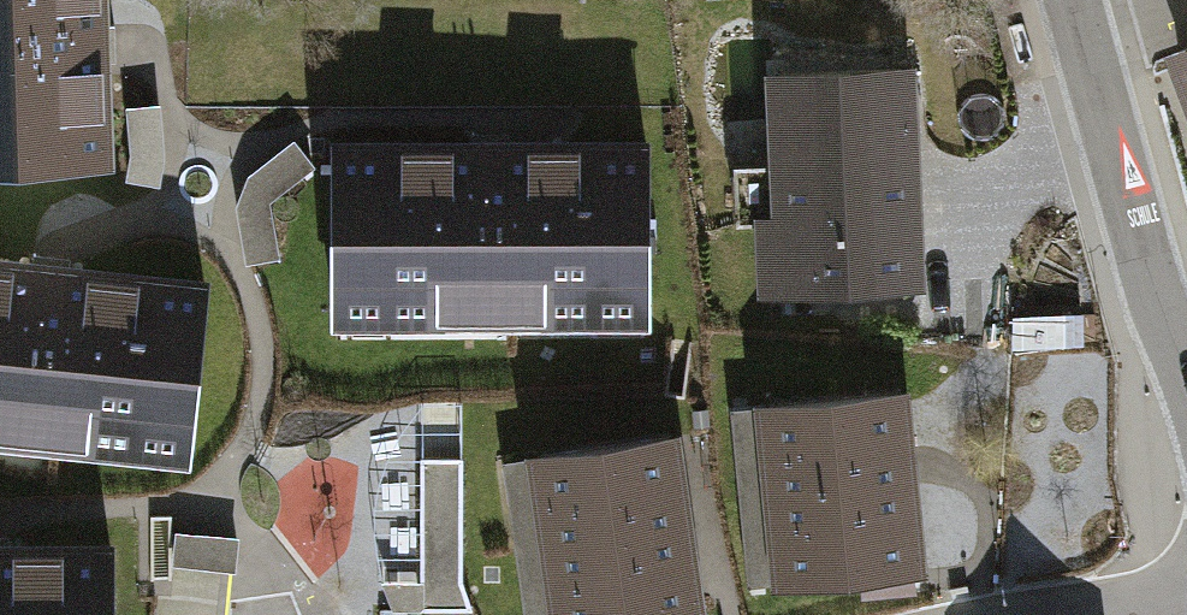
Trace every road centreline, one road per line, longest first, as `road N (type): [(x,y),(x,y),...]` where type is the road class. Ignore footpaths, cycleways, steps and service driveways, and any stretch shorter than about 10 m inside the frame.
road 1 (tertiary): [(1062,0),(1186,456)]

